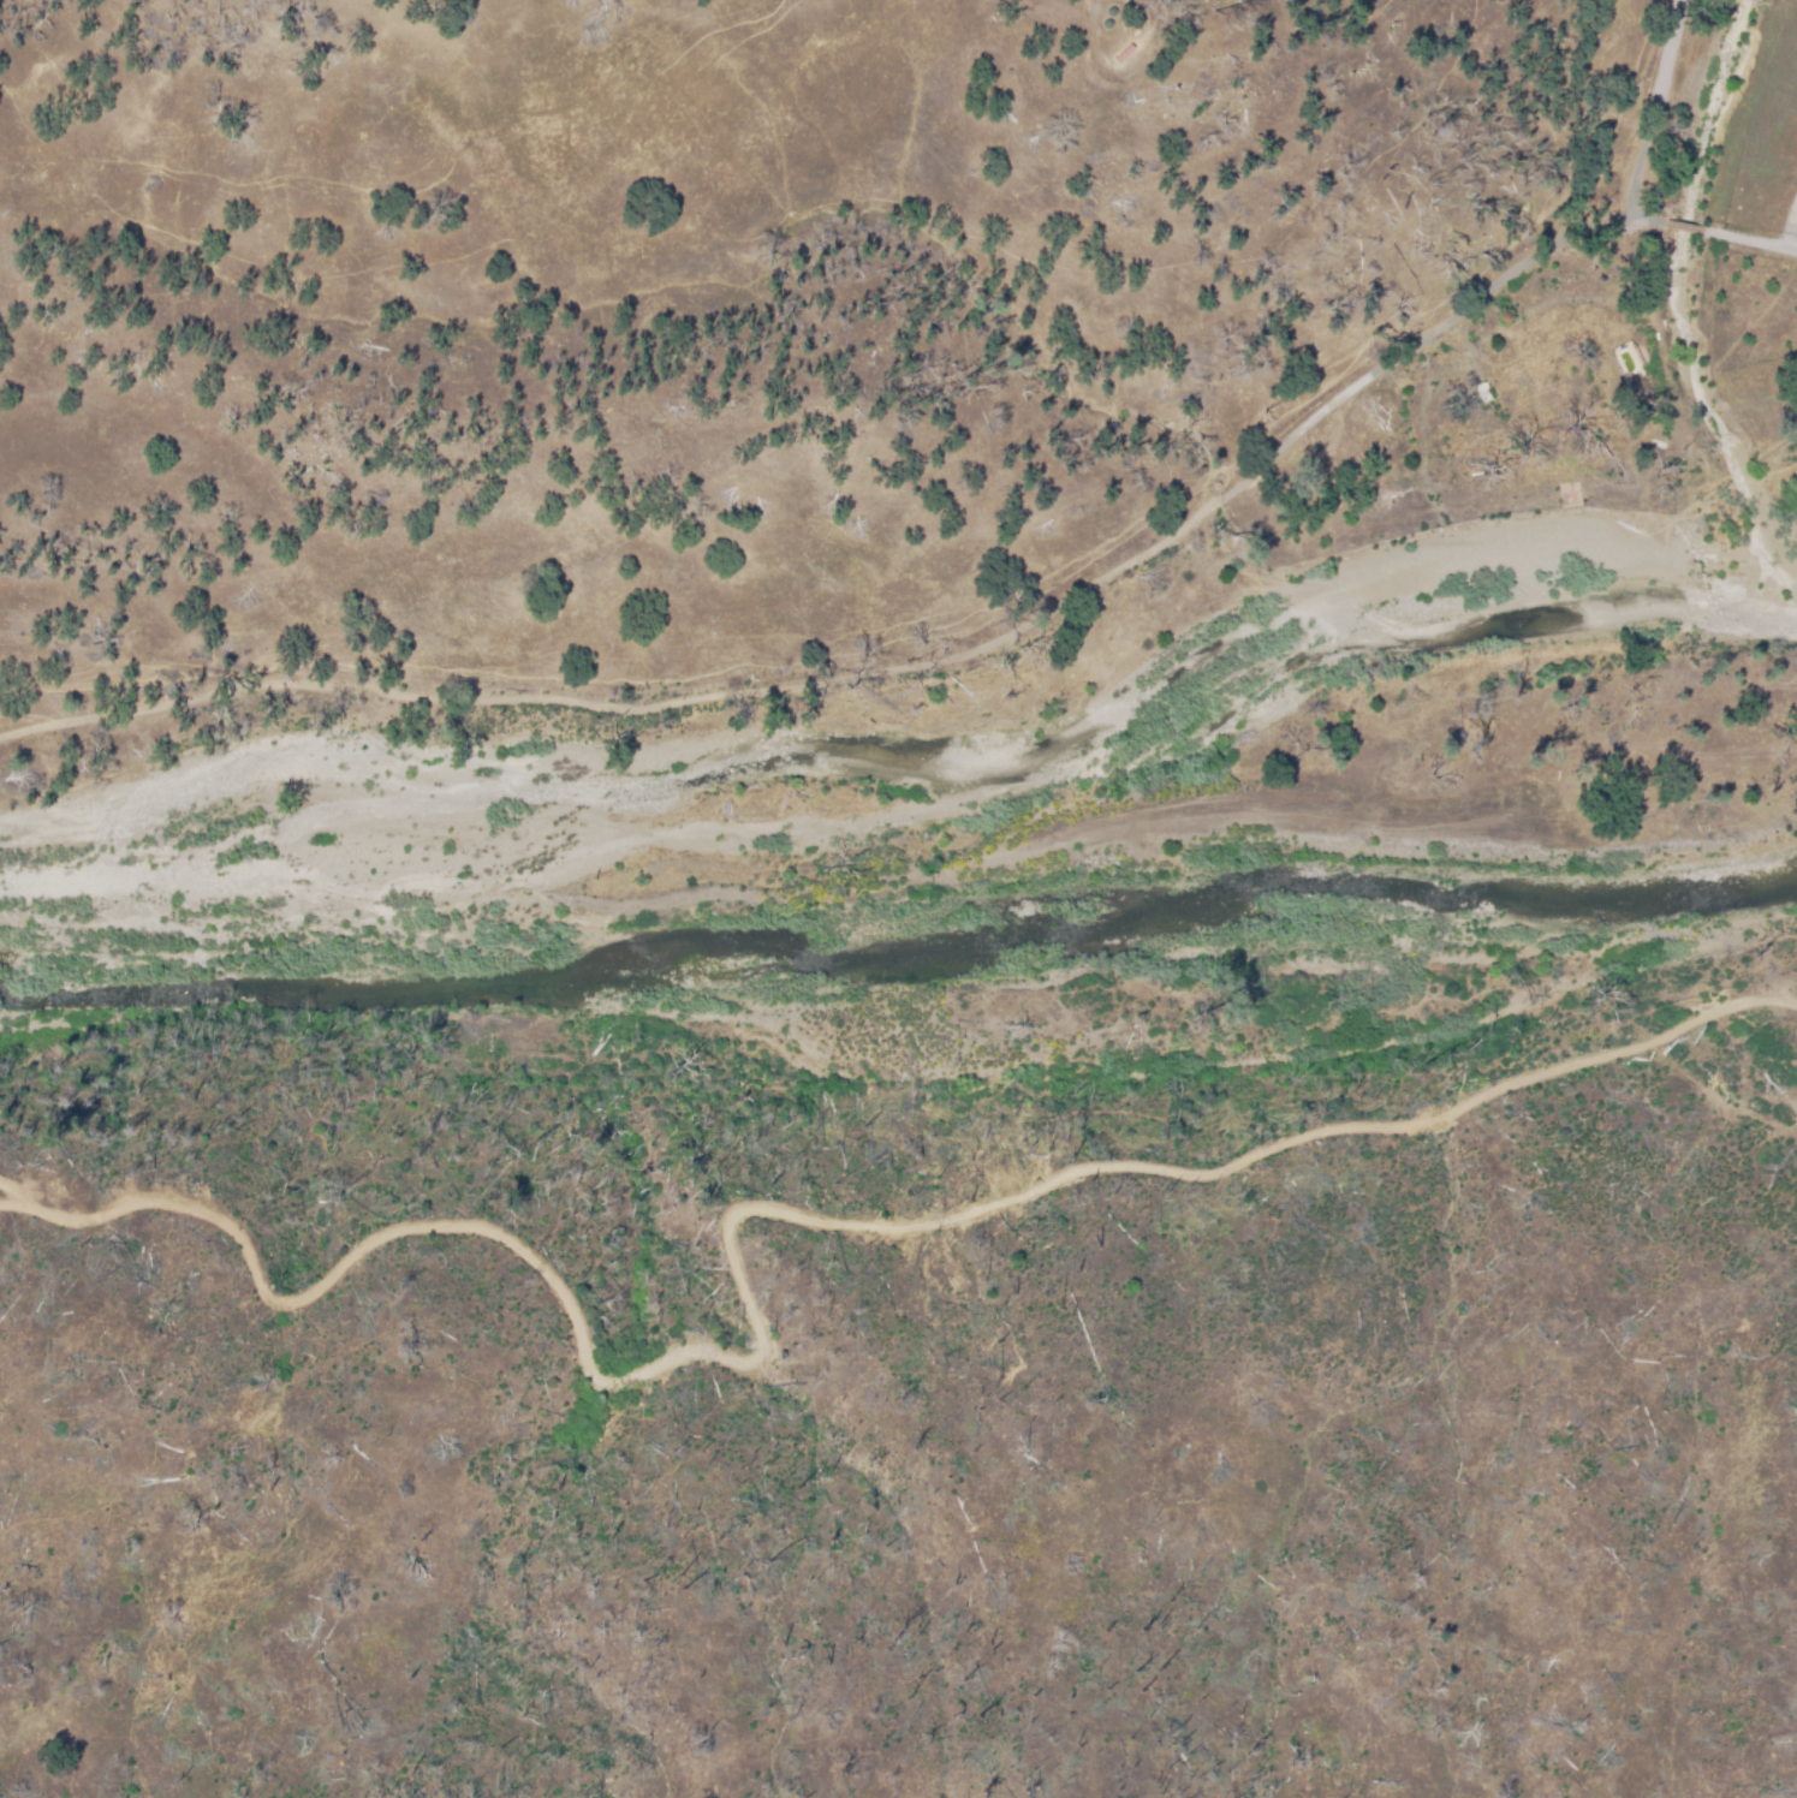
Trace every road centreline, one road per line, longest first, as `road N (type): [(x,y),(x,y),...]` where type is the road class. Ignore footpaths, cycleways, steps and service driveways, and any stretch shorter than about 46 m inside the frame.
road 1 (track): [(1796,1006),(1760,998),(1720,1007),(1446,1106),(1323,1136),(1173,1165),(1072,1166),(936,1221),(769,1230),(746,1257),(718,1341),(623,1386),(589,1379),(583,1333),(457,1234),(391,1243),(341,1284),(302,1300),(267,1300),(230,1231),(195,1208),(0,1196)]
road 2 (track): [(0,737),(219,681),(332,680),(387,692),(542,696),(637,709),(999,654),(1158,552),(1374,370),(1457,321),(1553,237),(1650,220)]
road 3 (track): [(1684,0),(1672,20),(1641,221)]

